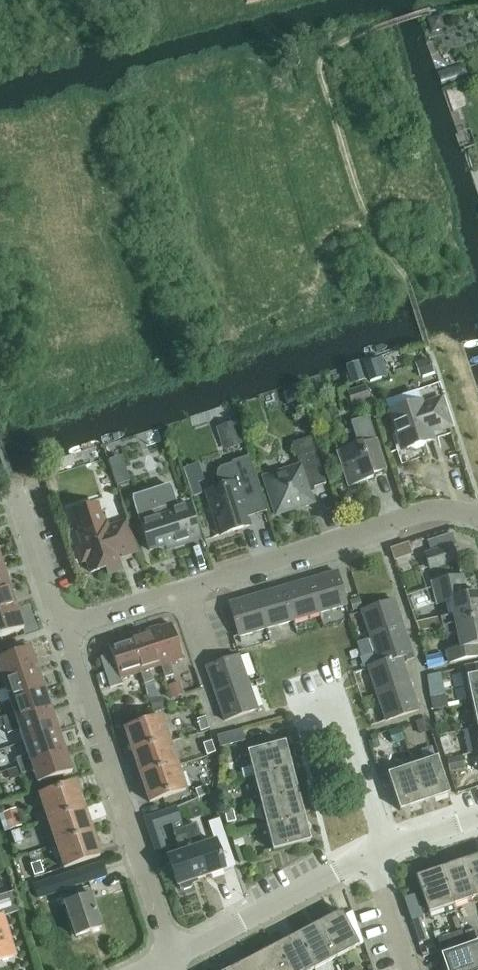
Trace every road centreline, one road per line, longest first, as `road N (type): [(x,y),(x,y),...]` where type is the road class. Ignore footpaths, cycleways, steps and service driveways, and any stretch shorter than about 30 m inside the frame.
road 1 (residential): [(59,627),(433,509),(477,519)]
road 2 (residential): [(169,957),(59,627)]
road 3 (residential): [(169,957),(370,854)]
road 4 (residential): [(370,854),(382,832),(337,714),(302,705)]
road 5 (residential): [(59,627),(10,479)]
road 6 (residential): [(409,969),(370,854)]

